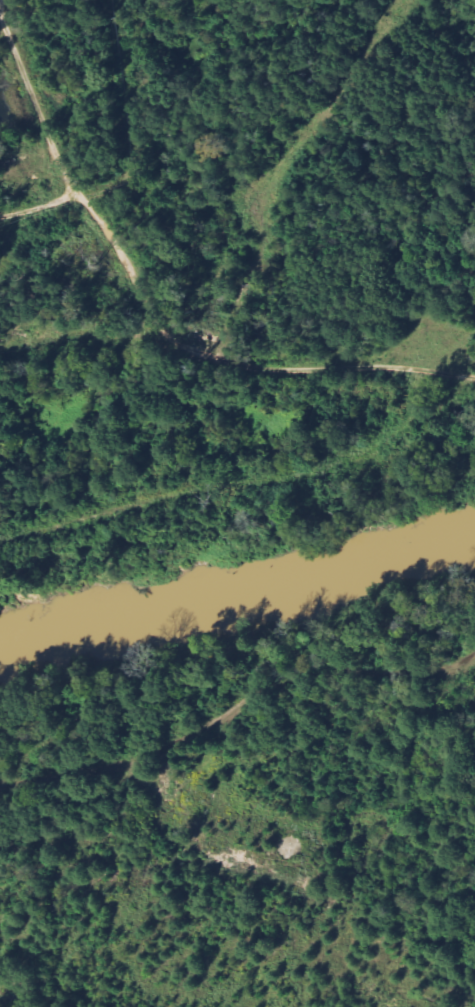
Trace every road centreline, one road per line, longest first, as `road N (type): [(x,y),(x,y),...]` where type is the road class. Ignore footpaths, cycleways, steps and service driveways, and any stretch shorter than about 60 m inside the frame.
road 1 (residential): [(123,768),(0,790)]

